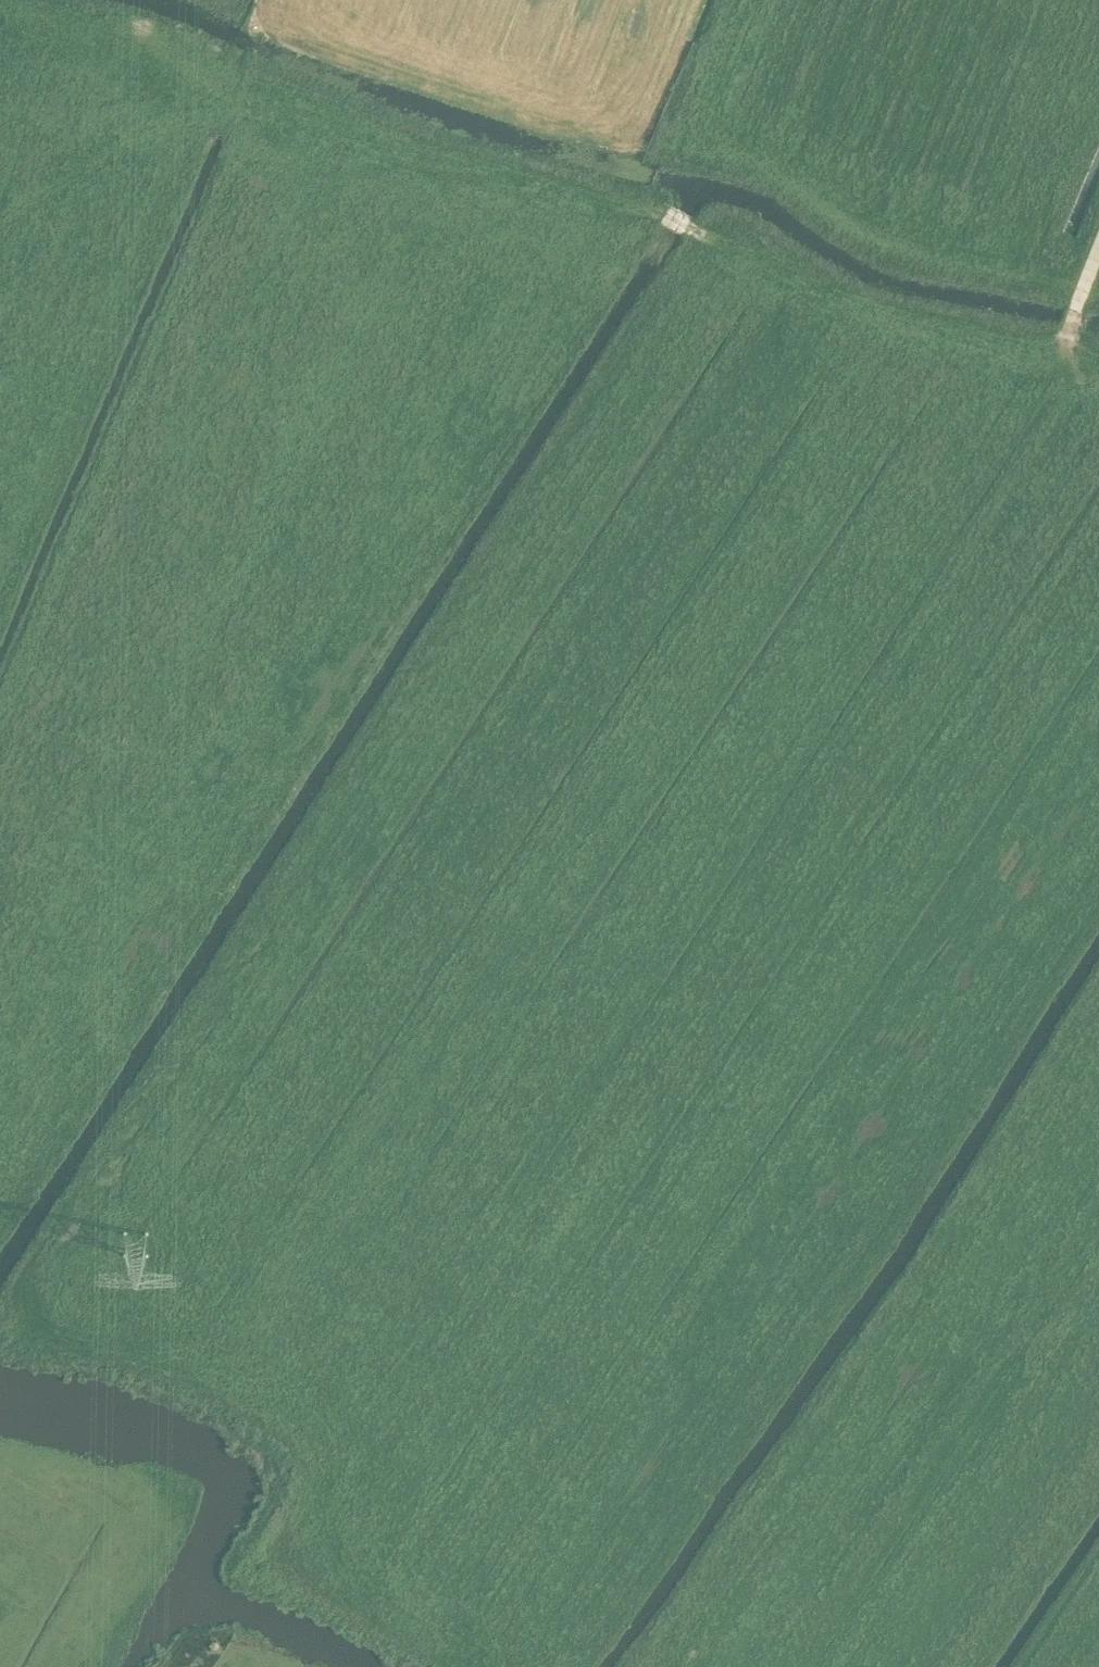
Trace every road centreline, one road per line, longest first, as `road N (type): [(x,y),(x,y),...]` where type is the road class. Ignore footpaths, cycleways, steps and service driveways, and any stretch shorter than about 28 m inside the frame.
road 1 (track): [(0,212),(207,90),(659,212),(693,233)]
road 2 (track): [(1098,369),(901,320),(693,233)]

